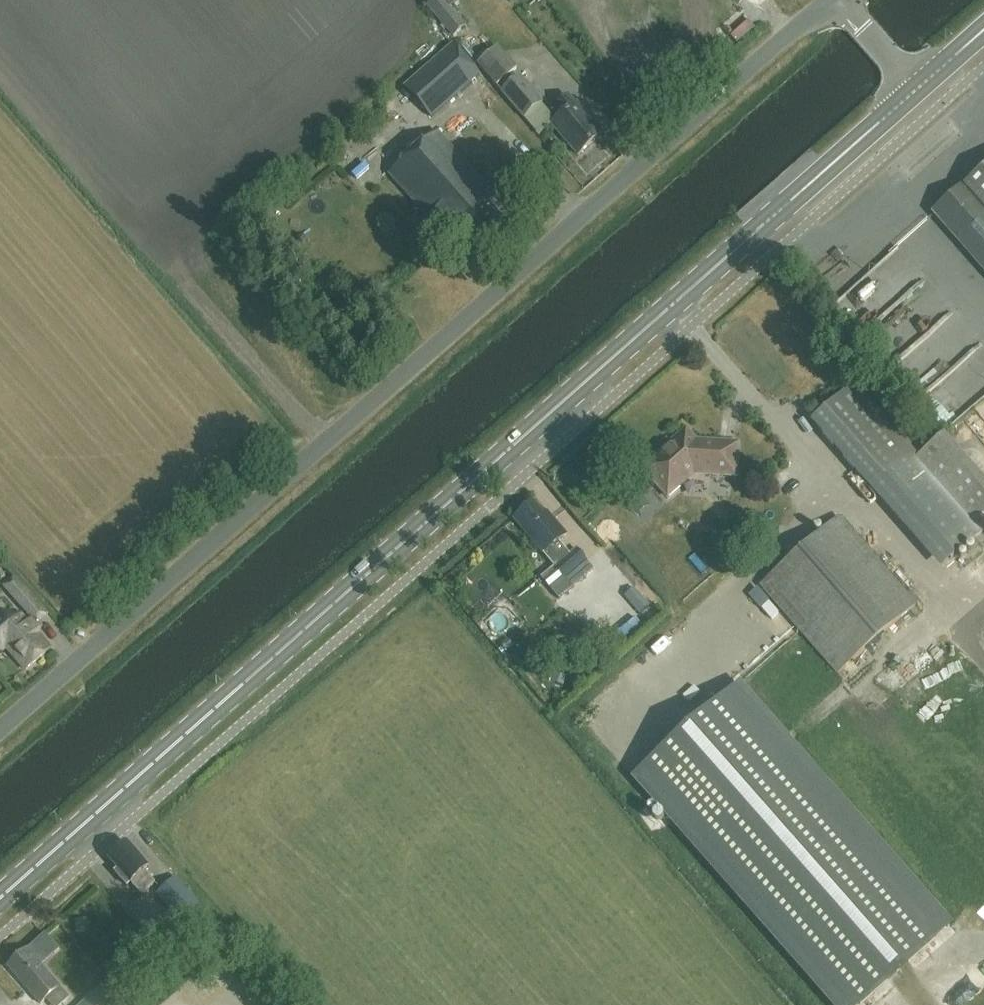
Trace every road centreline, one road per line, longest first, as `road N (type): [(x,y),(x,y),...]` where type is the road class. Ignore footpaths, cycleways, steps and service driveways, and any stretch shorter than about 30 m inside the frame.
road 1 (primary): [(0,890),(915,90)]
road 2 (unclassified): [(0,724),(824,0)]

